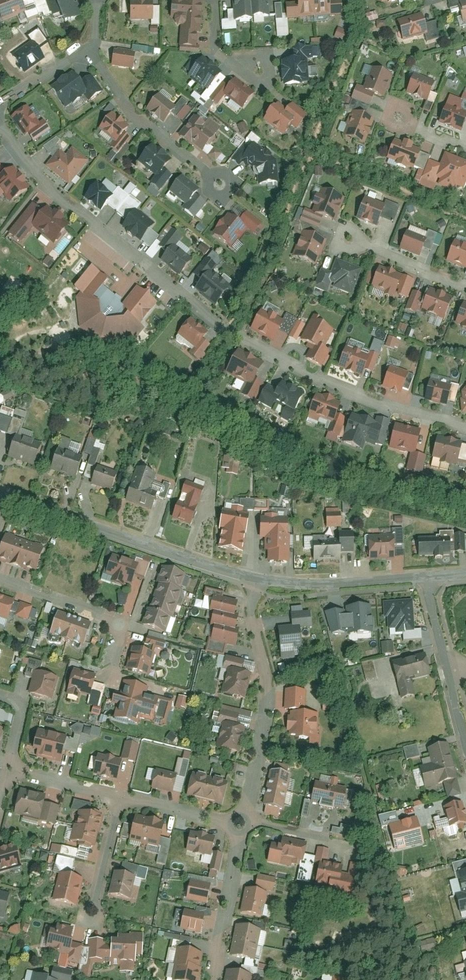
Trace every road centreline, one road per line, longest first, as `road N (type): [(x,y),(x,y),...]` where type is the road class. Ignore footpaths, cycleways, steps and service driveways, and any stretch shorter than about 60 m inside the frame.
road 1 (residential): [(0,128),(70,209),(228,335),(360,400),(465,429)]
road 2 (residential): [(1,492),(254,581)]
road 3 (residential): [(254,581),(267,685),(244,826)]
road 4 (residential): [(86,58),(128,110),(222,188)]
road 5 (residential): [(0,582),(119,624),(125,636),(113,682)]
road 6 (residential): [(254,581),(427,576)]
road 7 (residential): [(244,826),(211,979)]
road 8 (residential): [(115,801),(88,930)]
road 9 (residential): [(115,801),(244,826)]
road 10 (residential): [(465,293),(348,242)]

